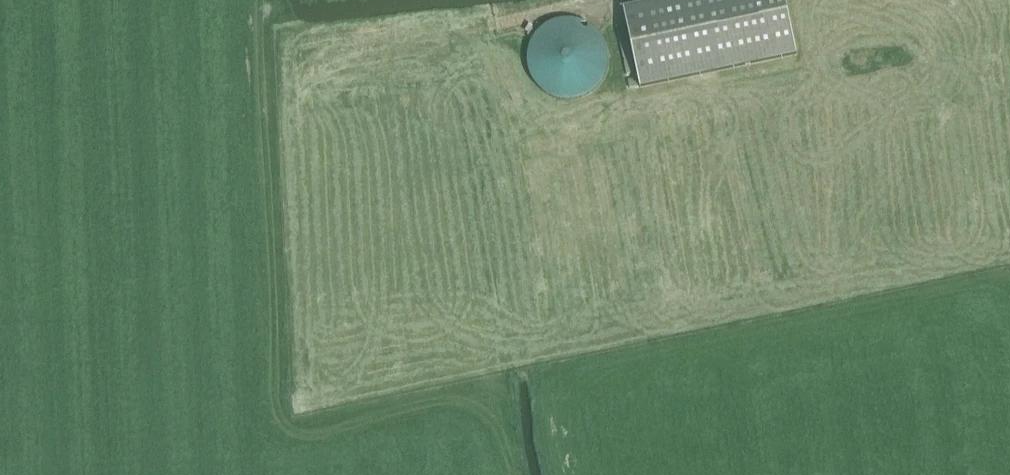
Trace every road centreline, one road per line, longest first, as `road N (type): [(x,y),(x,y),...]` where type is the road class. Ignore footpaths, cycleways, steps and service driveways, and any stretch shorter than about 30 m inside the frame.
road 1 (track): [(444,36),(600,0)]

